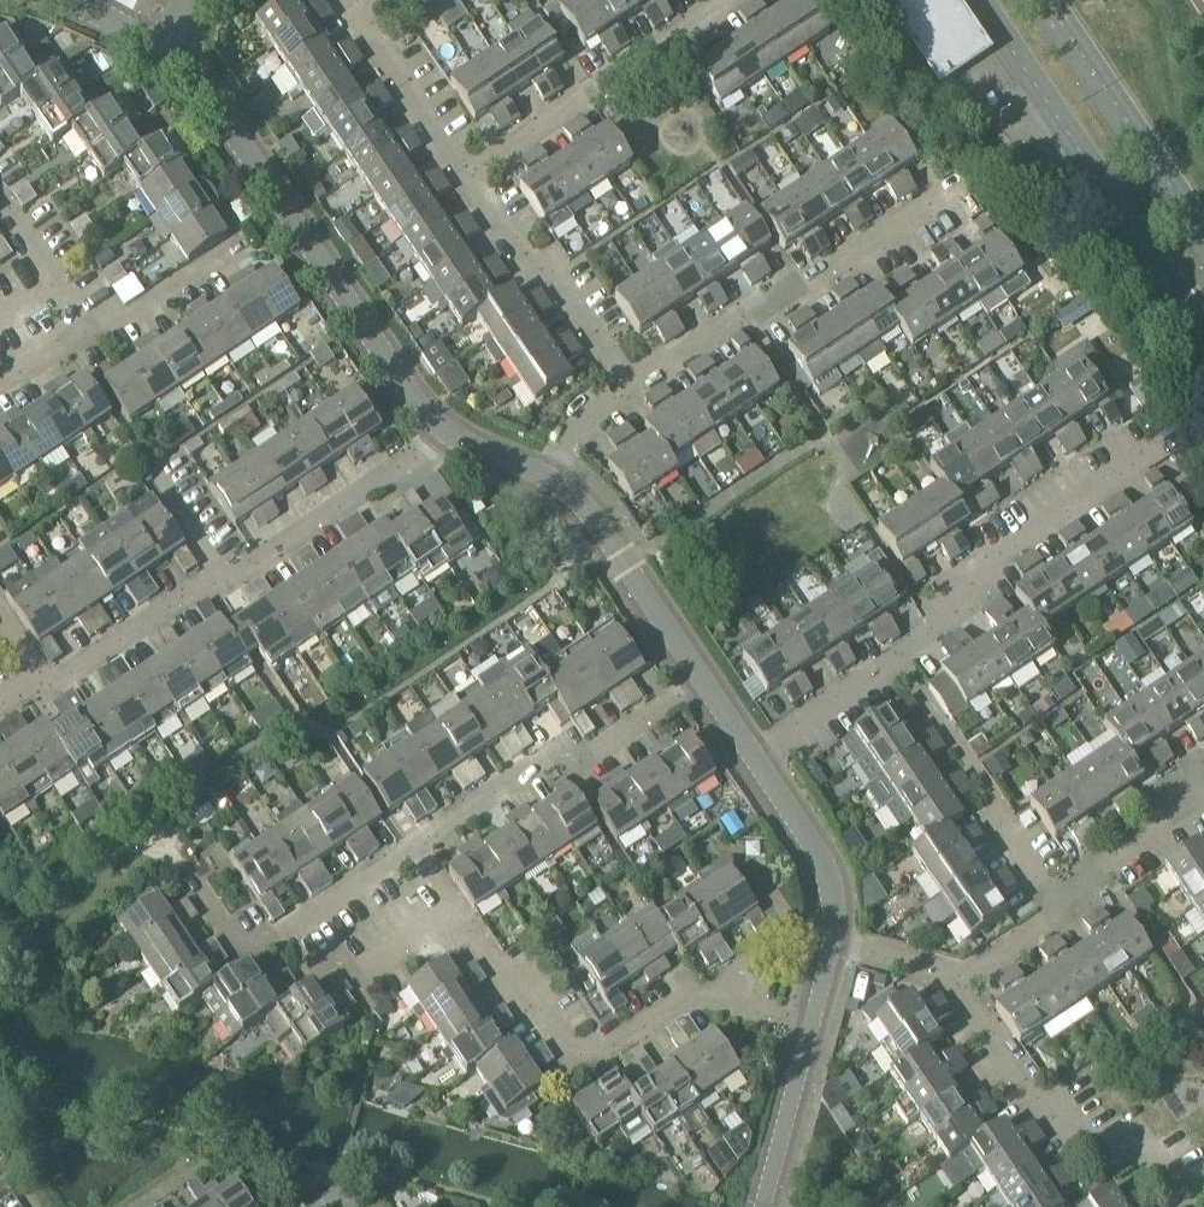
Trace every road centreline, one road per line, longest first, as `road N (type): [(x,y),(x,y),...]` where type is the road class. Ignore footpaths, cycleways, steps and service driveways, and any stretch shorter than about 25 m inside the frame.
road 1 (residential): [(813,1028),(739,1001),(698,998),(604,1050),(574,1050),(549,1029),(411,849)]
road 2 (residential): [(40,678),(47,689),(231,567),(255,571),(451,437)]
road 3 (residential): [(756,759),(928,629),(976,560),(1131,461)]
road 4 (unclassified): [(451,437),(408,393),(172,56)]
road 5 (tertiary): [(978,0),(1203,332)]
road 6 (residential): [(627,380),(765,289),(803,288),(931,207)]
road 7 (residential): [(411,849),(561,751),(591,752),(698,679)]
road 8 (residential): [(963,987),(1037,1105),(1203,1199)]
road 9 (residential): [(183,861),(234,939),(279,936),(411,849)]
road 10 (residential): [(471,169),(706,0)]
road 11 (tertiary): [(1203,237),(1048,0)]
road 12 (residential): [(1063,918),(915,685)]
road 13 (residential): [(627,380),(471,169)]
road 14 (unclassified): [(698,679),(577,500),(548,477)]
road 15 (unclassified): [(833,943),(830,876),(756,759)]
road 16 (residential): [(471,169),(369,0)]
road 17 (residential): [(88,337),(116,334),(252,247)]
road 18 (residential): [(1063,918),(1101,872),(1203,792)]
road 19 (unclassified): [(763,1206),(813,1028)]
road 20 (residential): [(88,337),(0,199)]
road 21 (residential): [(833,943),(963,987)]
road 22 (residential): [(548,477),(627,380)]
road 23 (residential): [(963,987),(1063,918)]

